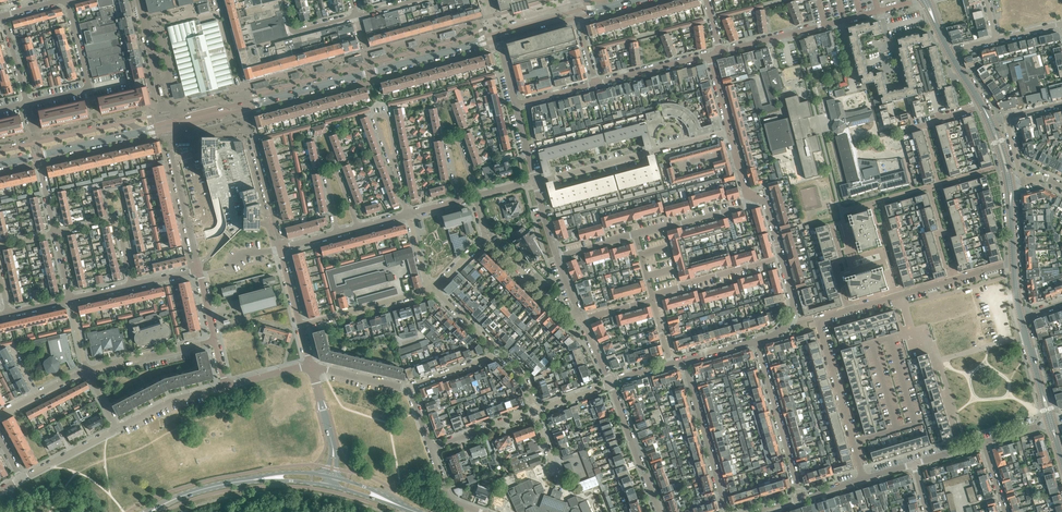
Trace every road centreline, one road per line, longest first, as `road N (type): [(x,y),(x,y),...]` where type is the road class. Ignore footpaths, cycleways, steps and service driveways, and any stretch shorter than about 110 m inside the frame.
road 1 (tertiary): [(244,106),(498,37)]
road 2 (residential): [(535,182),(730,132)]
road 3 (residential): [(1003,165),(841,211),(843,221)]
road 4 (residential): [(1014,262),(848,310)]
road 5 (residential): [(819,320),(863,479)]
road 6 (residential): [(801,498),(756,340)]
road 7 (residential): [(726,511),(684,361)]
road 8 (residential): [(27,103),(87,88),(67,0)]
road 9 (tertiary): [(166,126),(199,269)]
road 10 (tertiary): [(281,248),(244,106)]
road 11 (residential): [(659,511),(610,383)]
road 12 (residential): [(301,327),(432,290)]
road 13 (residential): [(653,299),(782,258)]
road 14 (residential): [(87,370),(215,341)]
road 15 (residential): [(132,285),(116,221),(55,233)]
road 16 (residential): [(337,233),(329,173),(338,173),(358,227)]
road 17 (residential): [(636,233),(748,205),(749,194)]
road 18 (residential): [(579,313),(564,315),(486,238)]
road 19 (residential): [(840,21),(720,52)]
road 20 (residential): [(476,196),(453,140),(458,200)]

